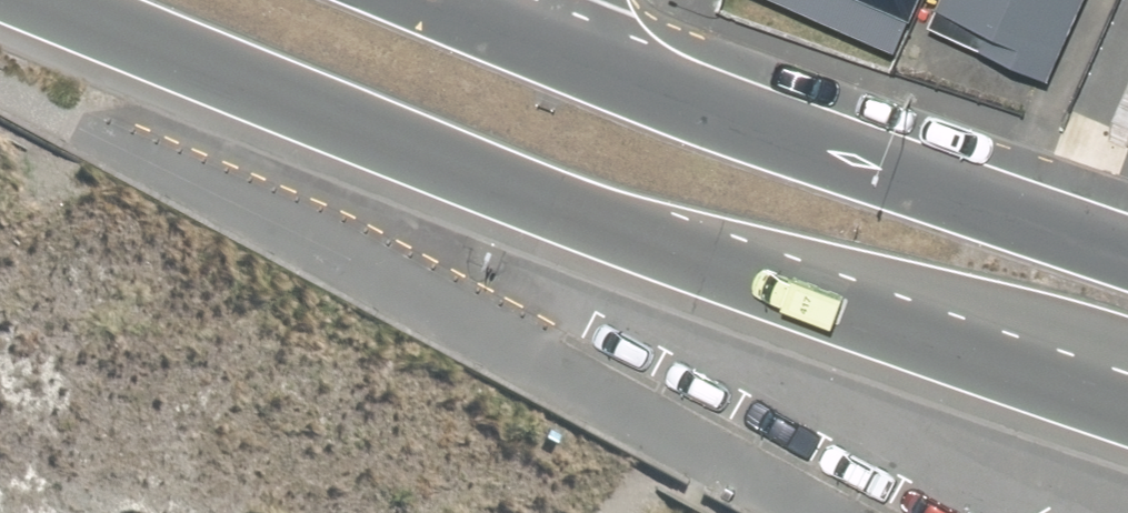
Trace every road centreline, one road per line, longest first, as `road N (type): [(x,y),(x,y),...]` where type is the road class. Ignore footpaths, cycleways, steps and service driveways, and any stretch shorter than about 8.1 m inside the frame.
road 1 (primary): [(1127,405),(579,211),(56,0)]
road 2 (primary): [(540,42),(1127,250)]

